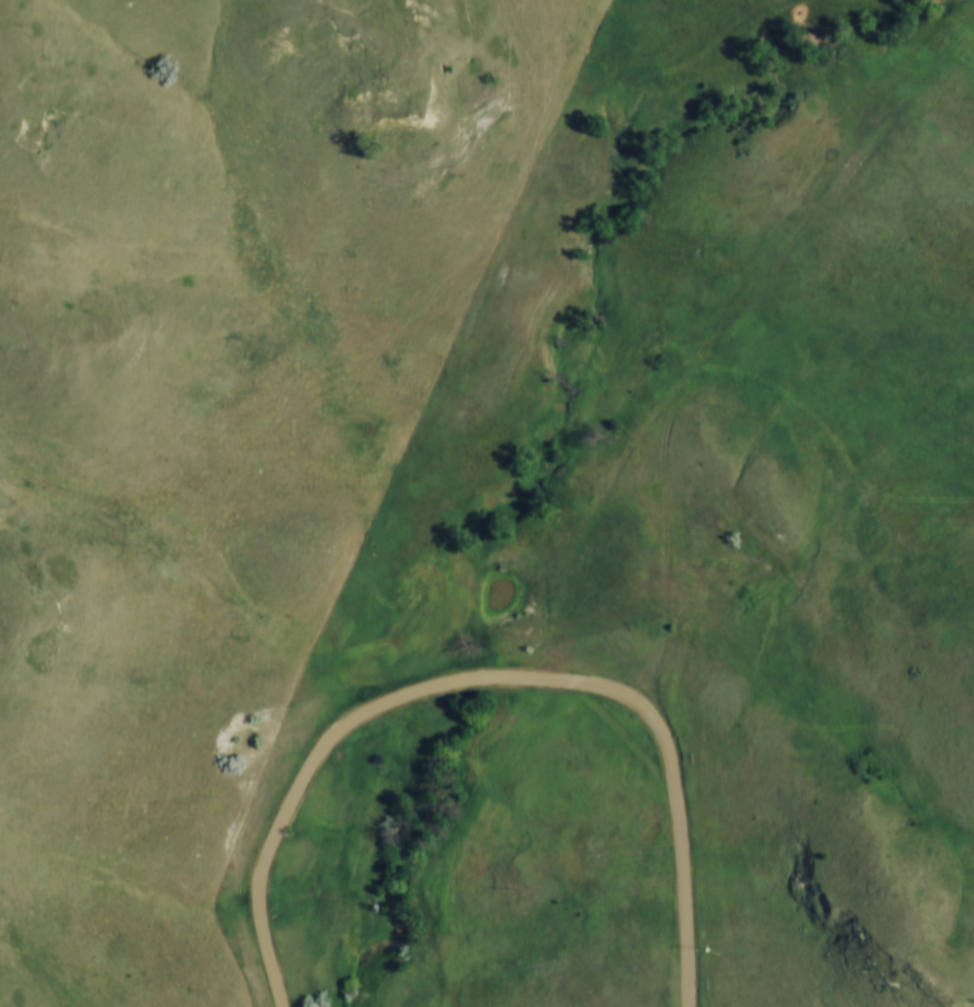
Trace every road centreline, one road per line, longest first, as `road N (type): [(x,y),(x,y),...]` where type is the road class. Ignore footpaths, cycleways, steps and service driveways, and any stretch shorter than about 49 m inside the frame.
road 1 (residential): [(688,1006),(680,788),(657,711),(619,688),(519,675),(449,682),(381,704),(351,719),(310,769),(266,865),(265,913),(288,1006)]

